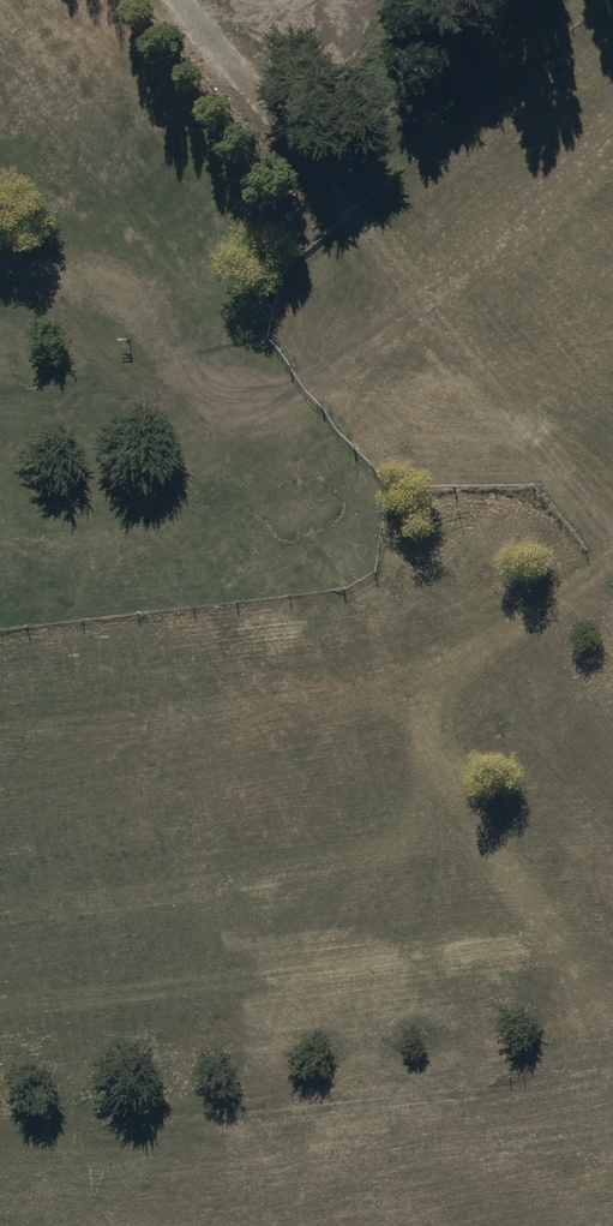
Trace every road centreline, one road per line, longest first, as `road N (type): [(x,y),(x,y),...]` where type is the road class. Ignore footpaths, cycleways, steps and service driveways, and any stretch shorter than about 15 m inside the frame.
road 1 (track): [(612,842),(0,126)]
road 2 (track): [(189,0),(612,520)]
road 3 (track): [(612,939),(0,1012)]
road 4 (track): [(0,410),(217,387)]

